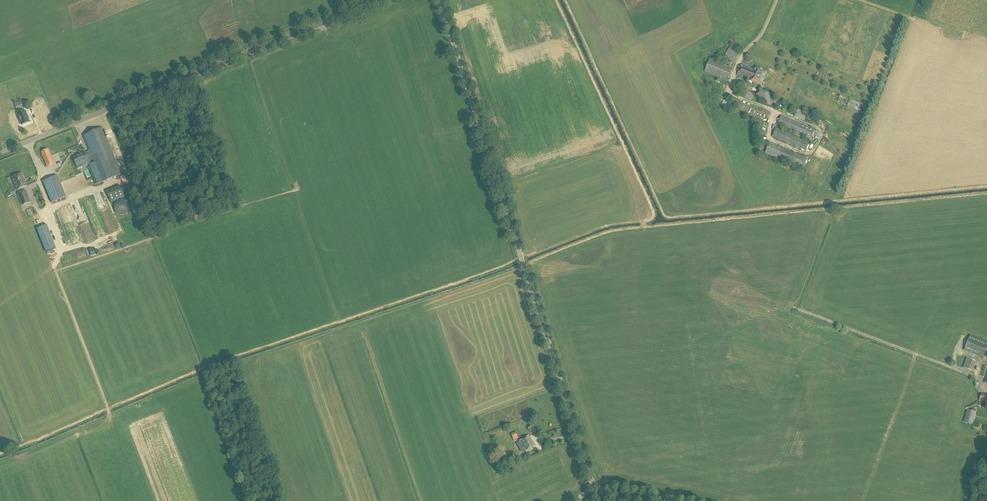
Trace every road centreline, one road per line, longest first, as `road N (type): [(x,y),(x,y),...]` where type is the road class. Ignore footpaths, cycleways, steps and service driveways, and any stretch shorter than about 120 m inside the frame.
road 1 (unclassified): [(595,489),(439,0)]
road 2 (unclassified): [(0,153),(383,0)]

